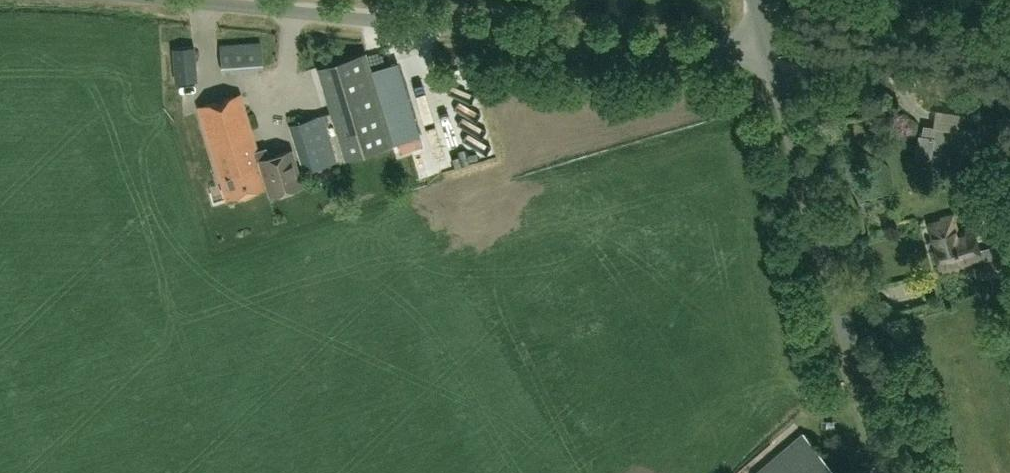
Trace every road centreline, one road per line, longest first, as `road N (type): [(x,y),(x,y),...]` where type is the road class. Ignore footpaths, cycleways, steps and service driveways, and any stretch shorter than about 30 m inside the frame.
road 1 (unclassified): [(181,0),(772,59)]
road 2 (unclassified): [(892,472),(772,59)]
road 3 (track): [(1009,99),(772,59)]

